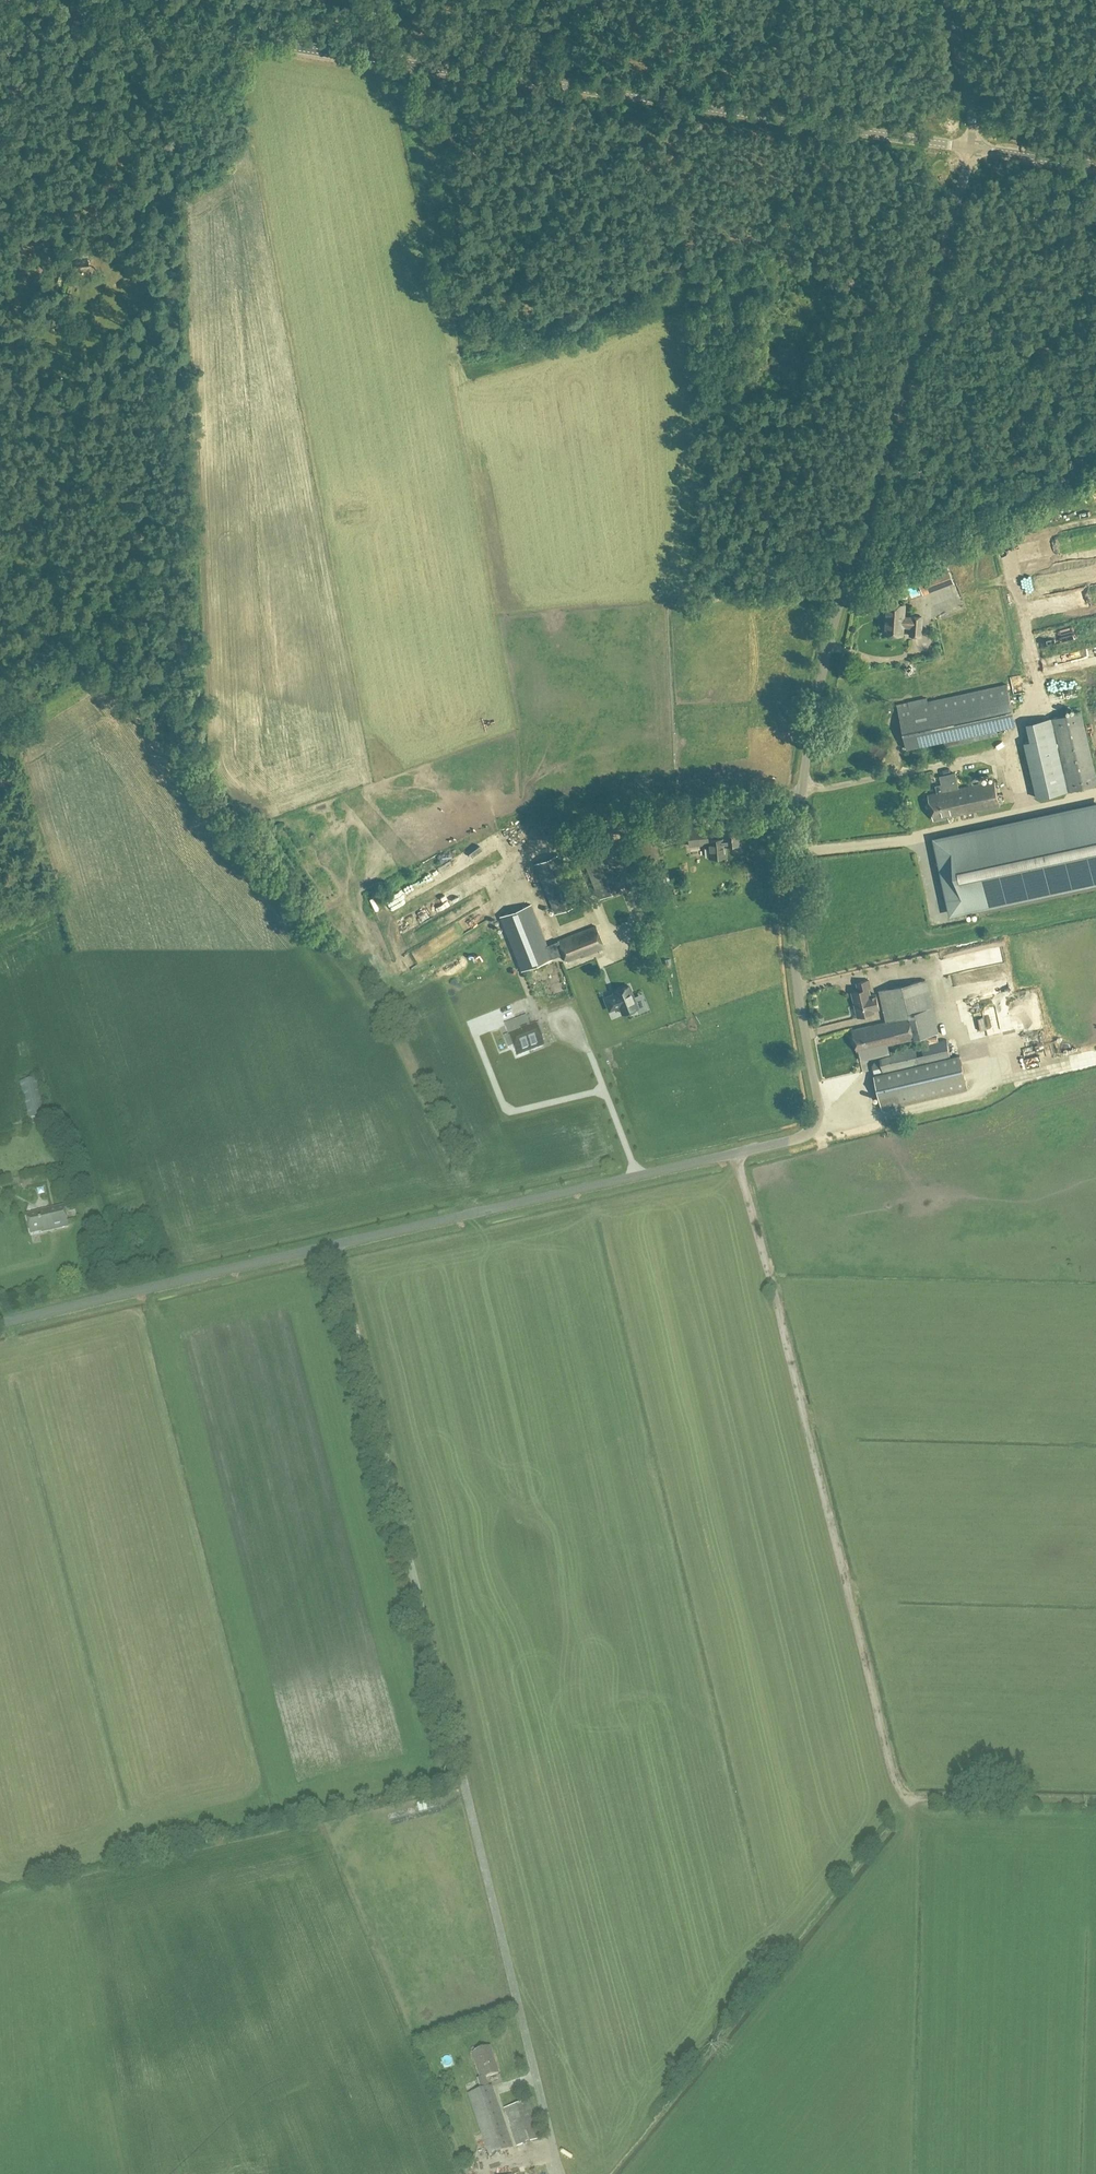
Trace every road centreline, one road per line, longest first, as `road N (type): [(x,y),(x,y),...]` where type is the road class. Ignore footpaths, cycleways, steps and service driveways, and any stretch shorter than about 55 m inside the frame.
road 1 (unclassified): [(0,1323),(797,1139),(814,1125),(790,943),(795,813),(839,601),(972,146)]
road 2 (tertiary): [(972,146),(0,2)]
road 3 (track): [(737,1153),(894,1784),(911,1800),(1095,1802)]
road 4 (unclassified): [(972,146),(955,0)]
road 5 (tertiary): [(1095,165),(972,146)]

